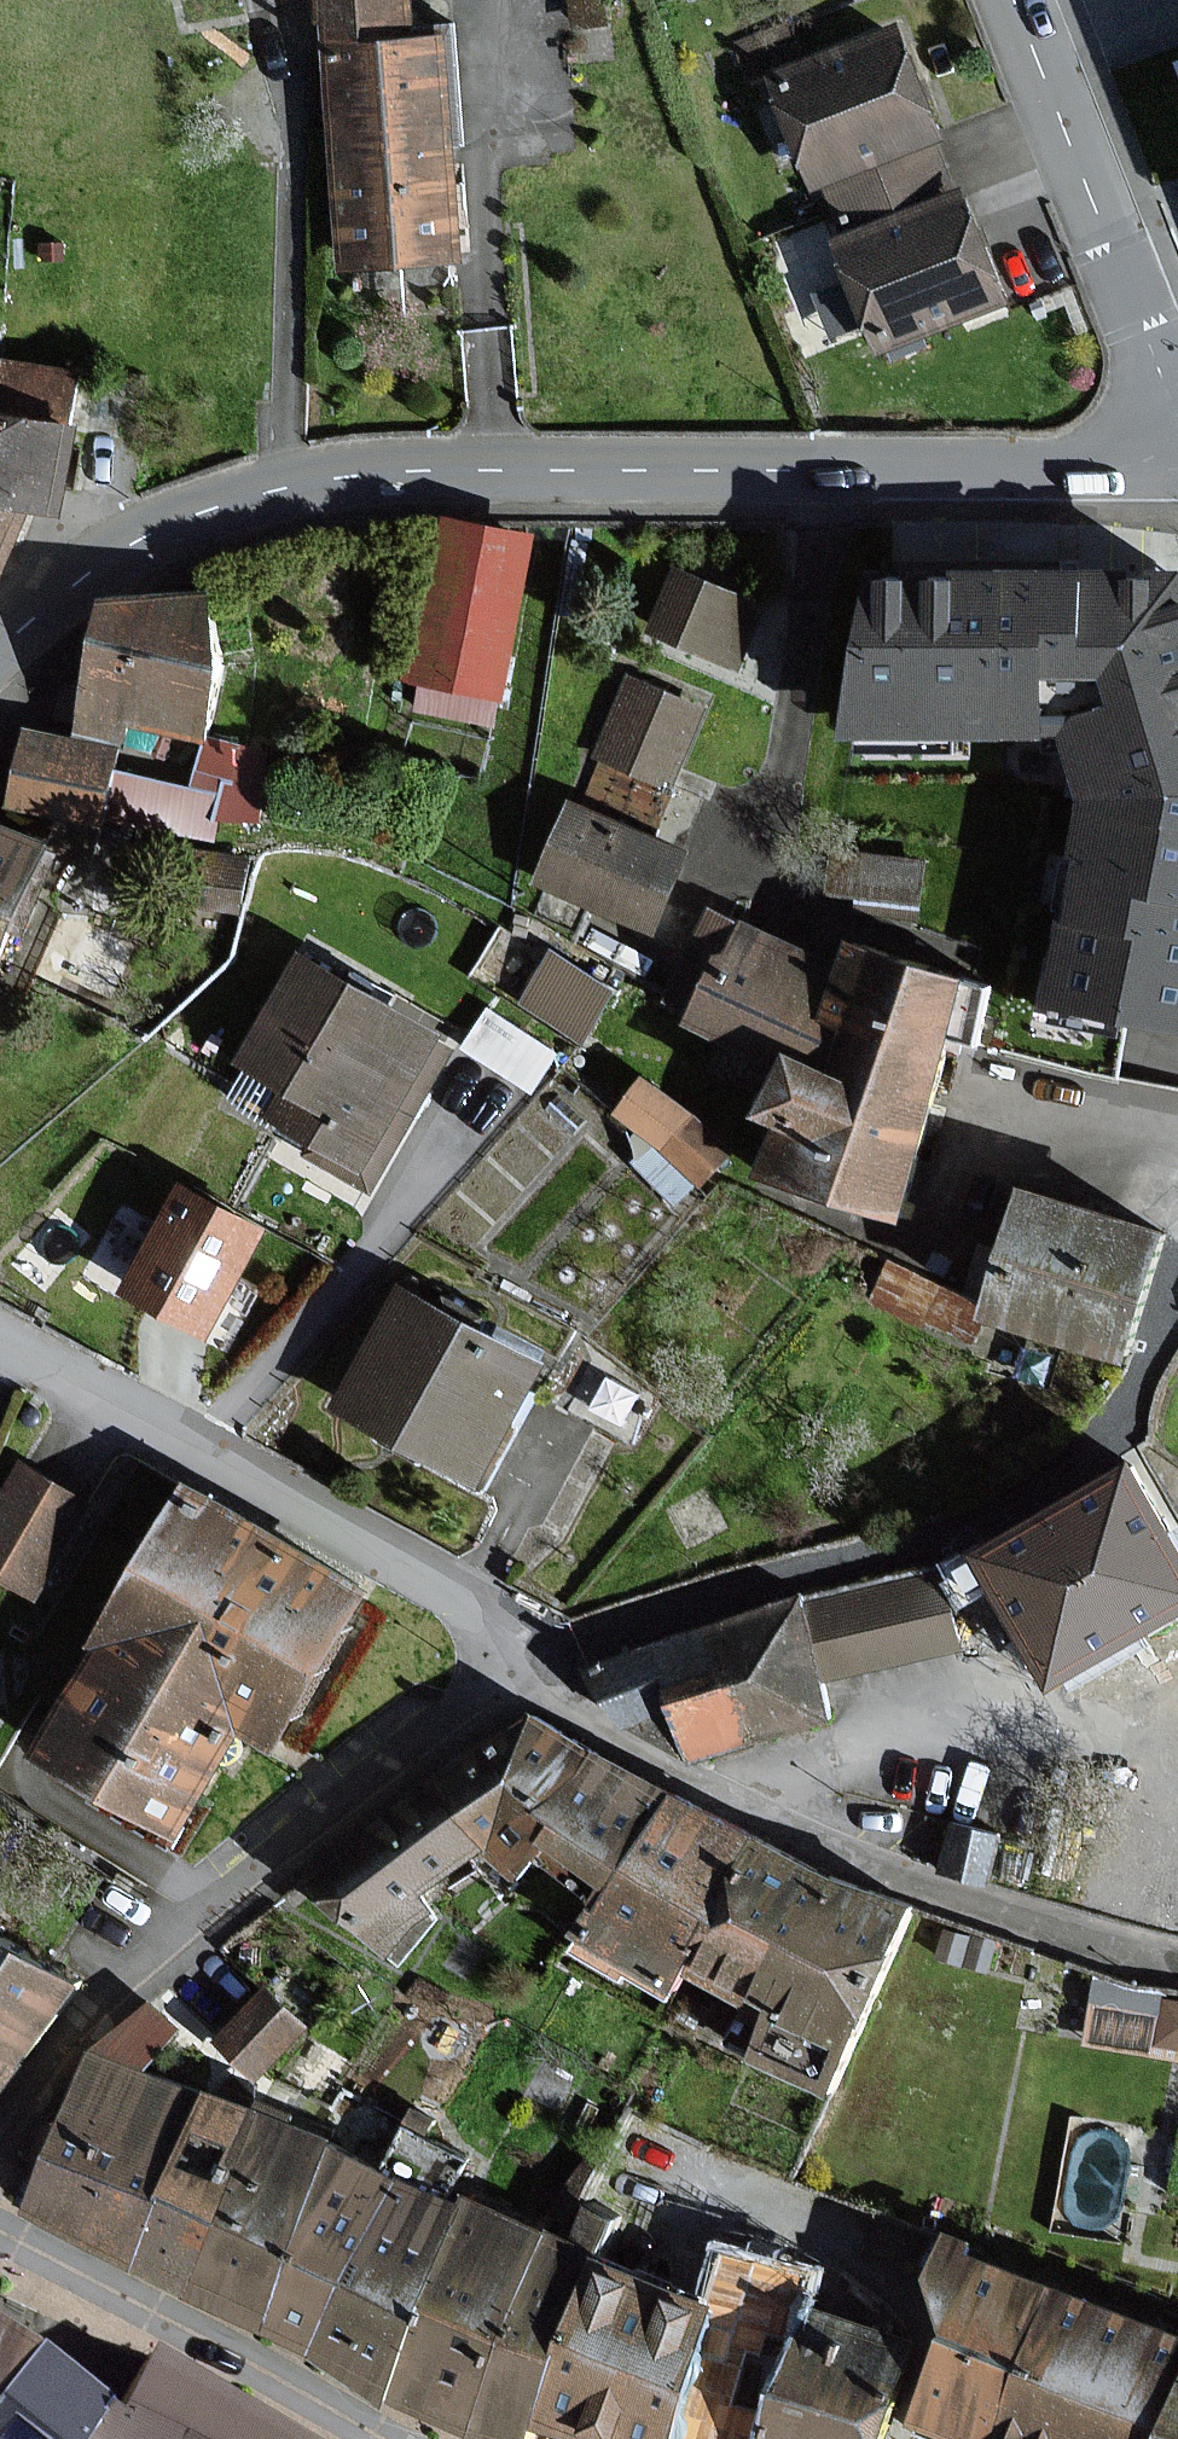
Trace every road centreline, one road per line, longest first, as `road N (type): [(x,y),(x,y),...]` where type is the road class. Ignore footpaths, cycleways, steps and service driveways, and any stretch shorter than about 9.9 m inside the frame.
road 1 (residential): [(1168,475),(363,477),(285,494),(131,562),(0,651)]
road 2 (residential): [(0,2141),(25,2093),(108,1988),(405,1750),(523,1688)]
road 3 (residential): [(0,1341),(472,1597),(518,1641),(523,1688)]
road 4 (residential): [(1168,475),(1159,367),(1015,0)]
road 5 (residential): [(376,2438),(0,2237)]

